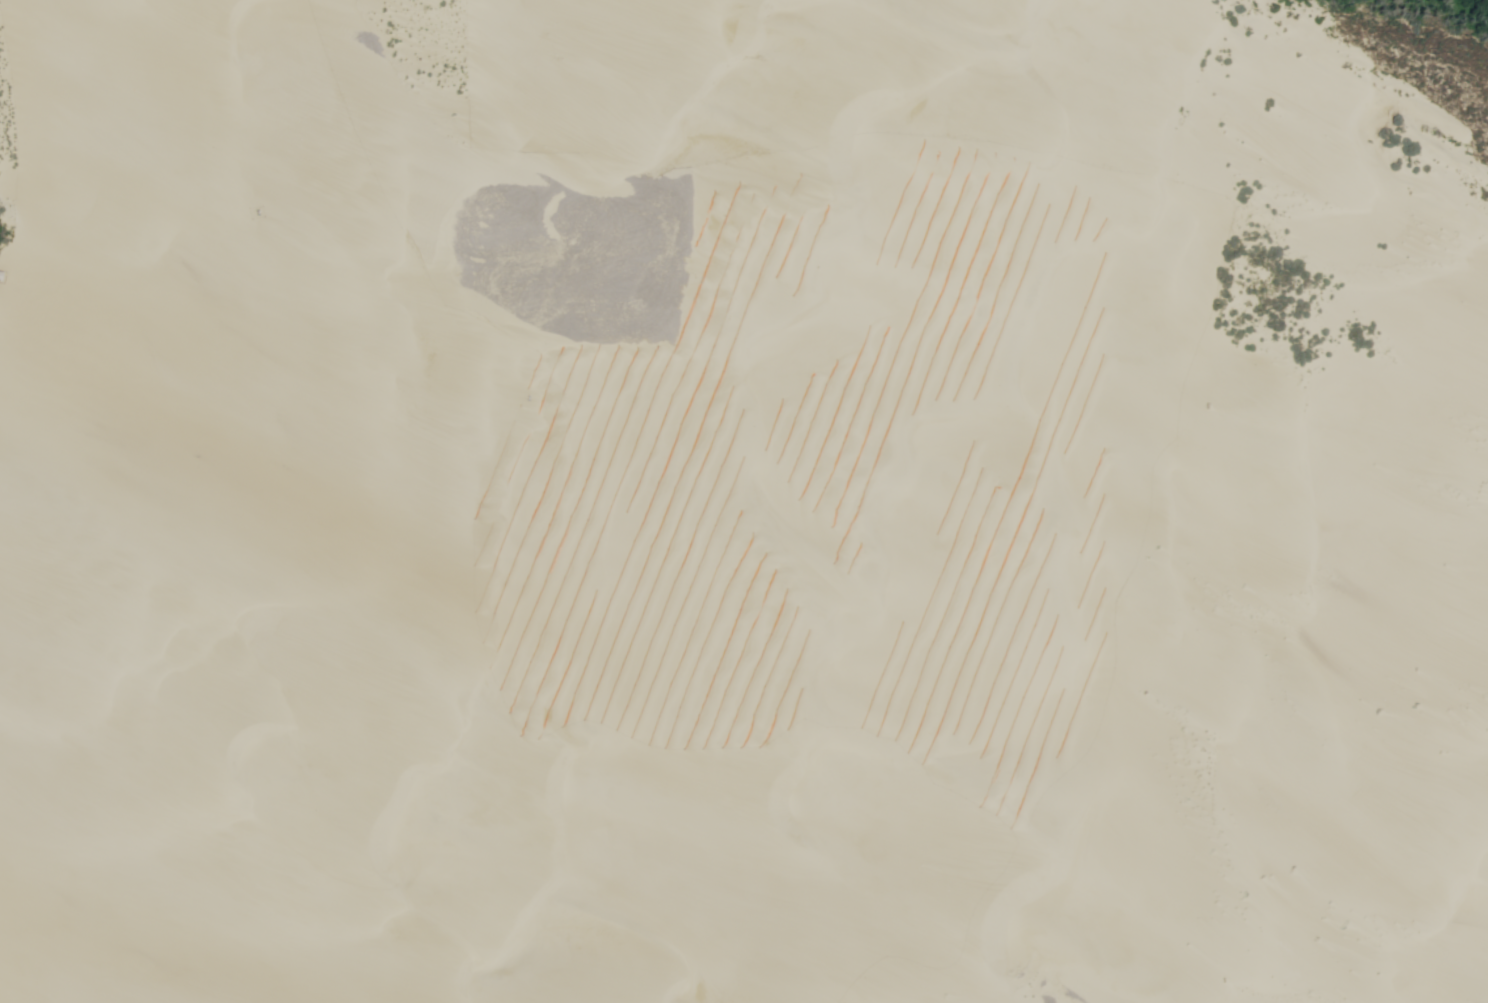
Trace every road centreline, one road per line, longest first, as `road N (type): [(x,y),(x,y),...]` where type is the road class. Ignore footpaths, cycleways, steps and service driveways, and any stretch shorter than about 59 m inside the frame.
road 1 (residential): [(326,1002),(274,814),(307,509),(324,160),(351,0)]
road 2 (residential): [(150,0),(345,34)]

